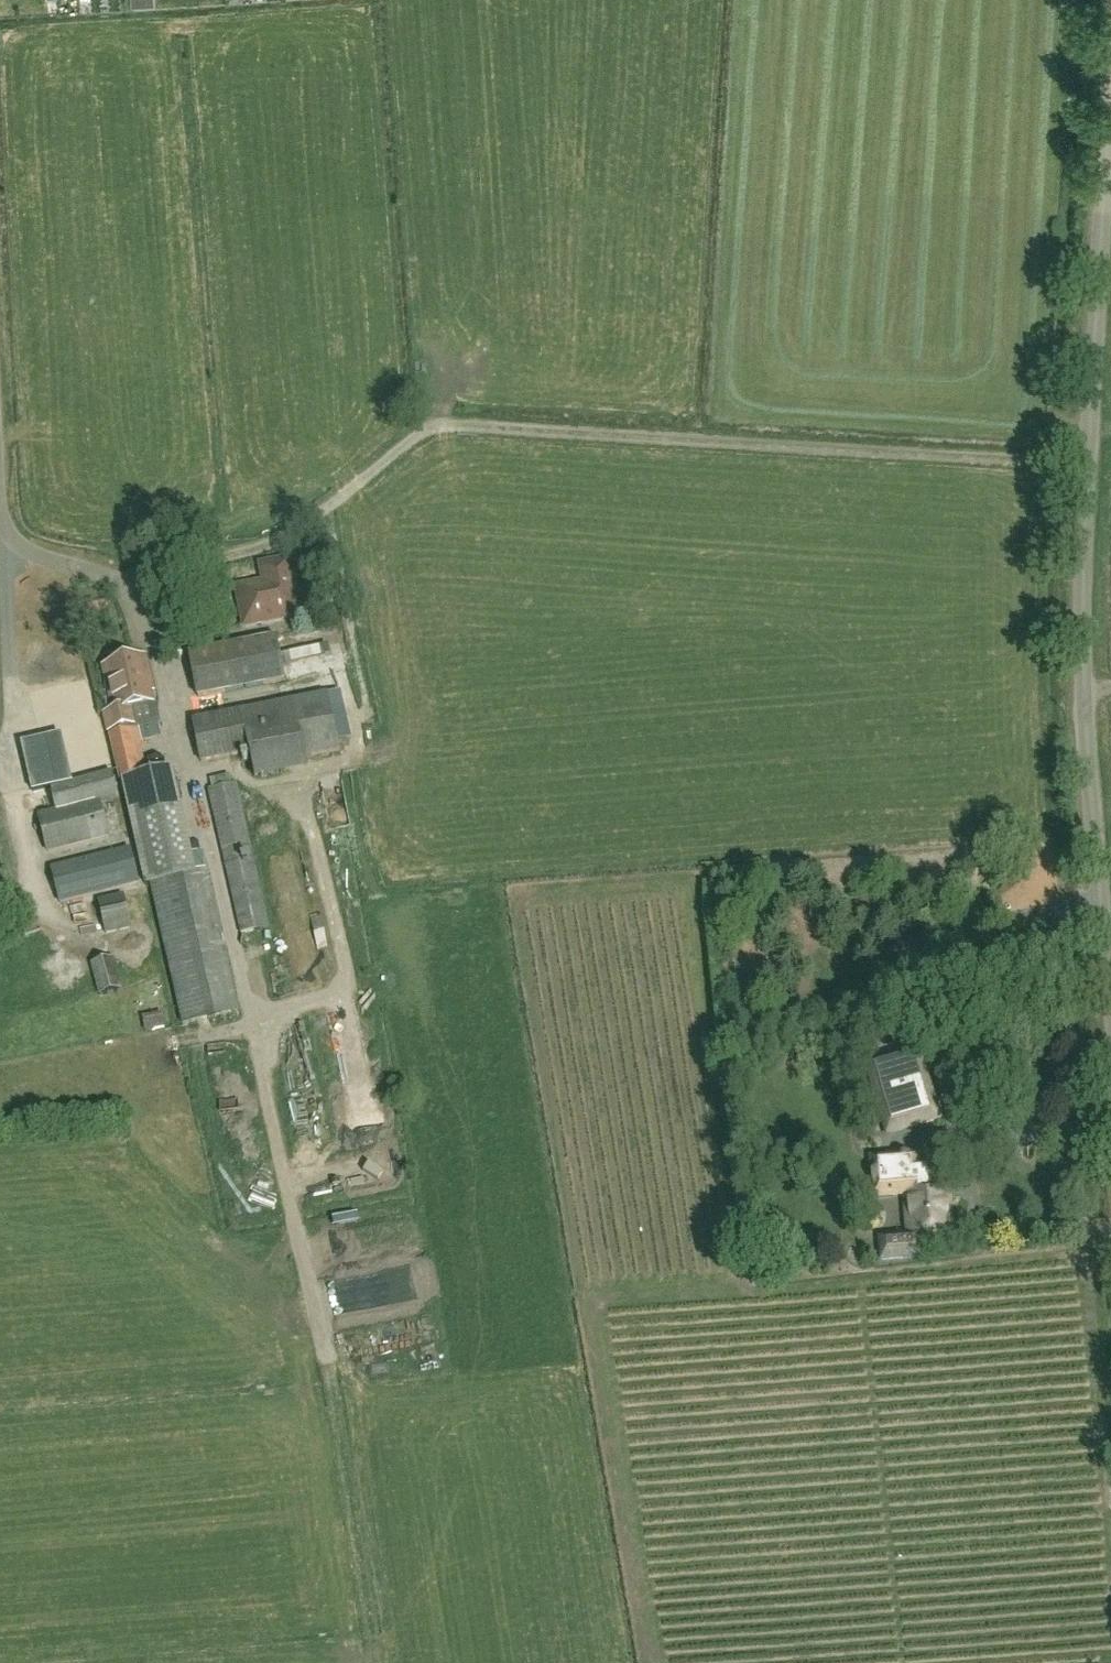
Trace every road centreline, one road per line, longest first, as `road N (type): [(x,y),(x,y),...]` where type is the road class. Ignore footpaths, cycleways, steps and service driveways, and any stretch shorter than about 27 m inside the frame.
road 1 (unclassified): [(1110,1008),(1079,650),(1110,97)]
road 2 (residential): [(109,580),(40,560),(13,543),(0,512)]

